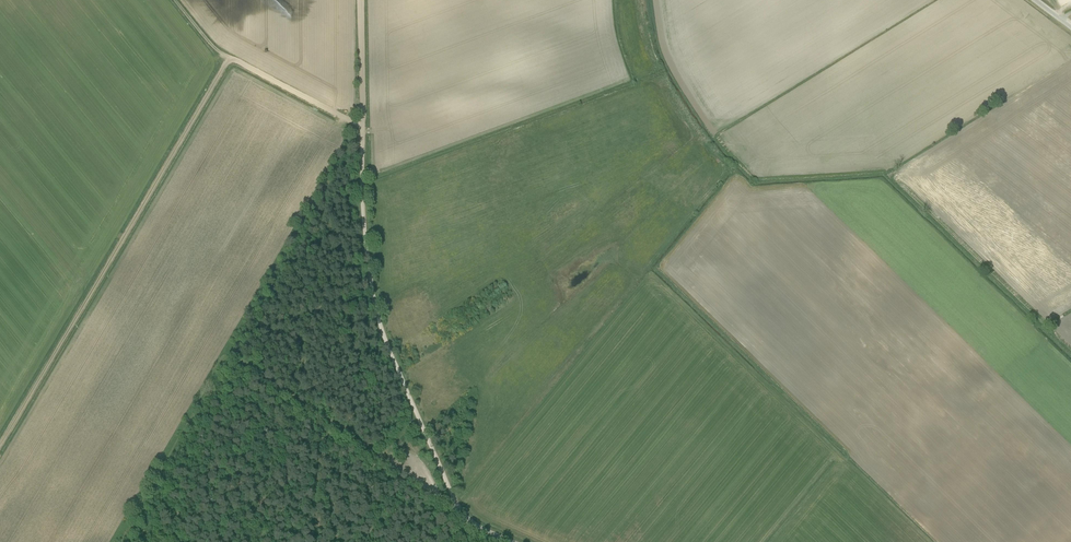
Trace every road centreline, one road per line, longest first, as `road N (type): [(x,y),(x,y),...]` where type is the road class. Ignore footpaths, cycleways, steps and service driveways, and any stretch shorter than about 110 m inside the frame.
road 1 (track): [(363,127),(229,58),(0,447)]
road 2 (track): [(458,506),(376,312),(362,192),(361,0)]

